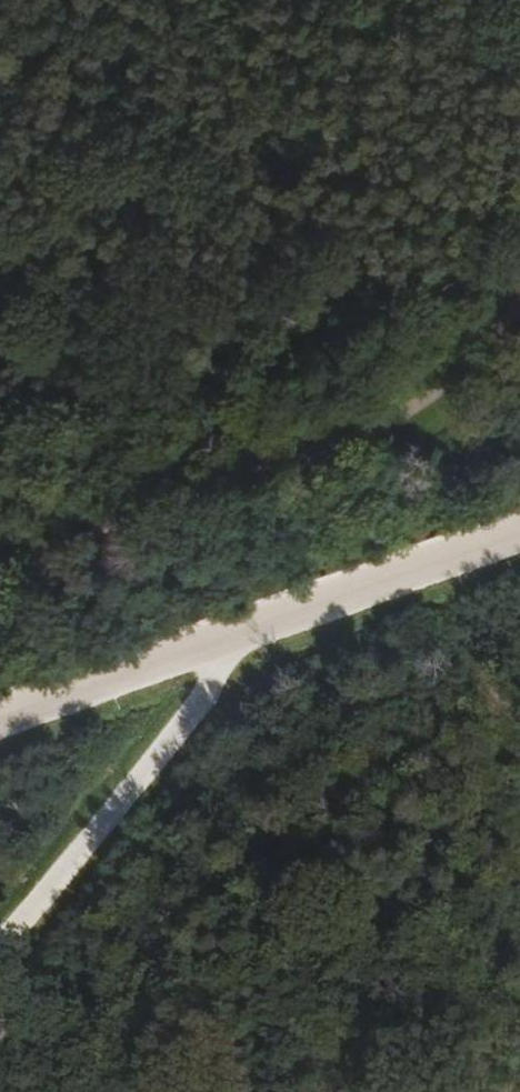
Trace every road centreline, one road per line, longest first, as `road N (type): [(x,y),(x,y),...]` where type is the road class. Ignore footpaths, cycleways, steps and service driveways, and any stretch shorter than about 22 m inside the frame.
road 1 (track): [(0,722),(519,535)]
road 2 (track): [(466,375),(411,422),(0,578)]
road 3 (track): [(0,951),(209,696),(224,639)]

